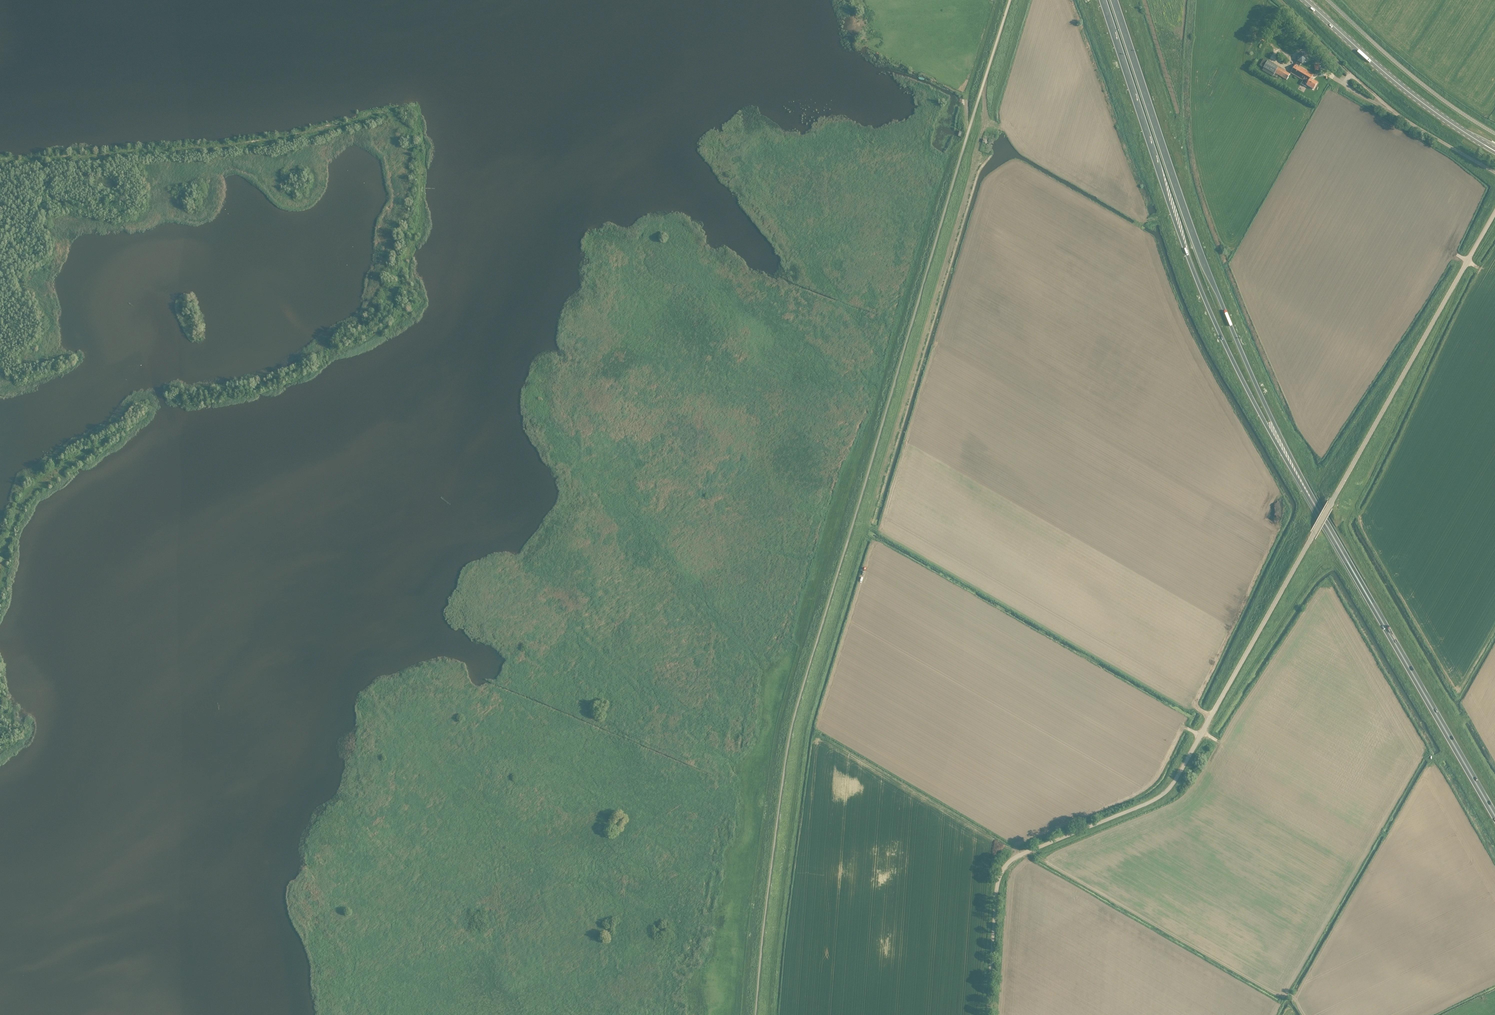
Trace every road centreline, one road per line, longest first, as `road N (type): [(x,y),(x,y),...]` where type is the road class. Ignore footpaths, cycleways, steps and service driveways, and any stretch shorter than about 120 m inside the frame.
road 1 (unclassified): [(987,1014),(1003,867),(1152,800),(1173,782),(1494,210)]
road 2 (trunk): [(1102,0),(1206,302),(1327,526)]
road 3 (trunk): [(1327,526),(1199,249),(1113,0)]
road 4 (trunk): [(1494,817),(1327,526)]
road 5 (secondary): [(1494,150),(1405,89),(1306,0)]
road 6 (unclassified): [(1494,172),(1337,80)]

